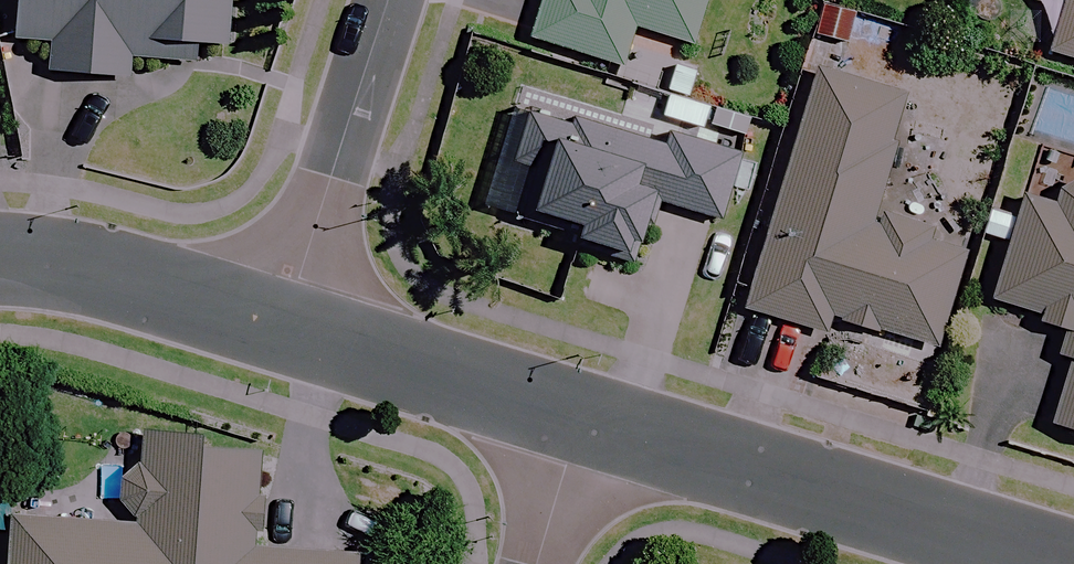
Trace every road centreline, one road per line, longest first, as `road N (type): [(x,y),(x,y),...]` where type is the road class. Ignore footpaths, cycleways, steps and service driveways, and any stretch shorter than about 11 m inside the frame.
road 1 (residential): [(578,423),(1018,563)]
road 2 (residential): [(289,328),(389,0)]
road 3 (residential): [(289,328),(578,423)]
road 4 (residential): [(0,271),(289,328)]
road 5 (residential): [(578,423),(538,563)]

